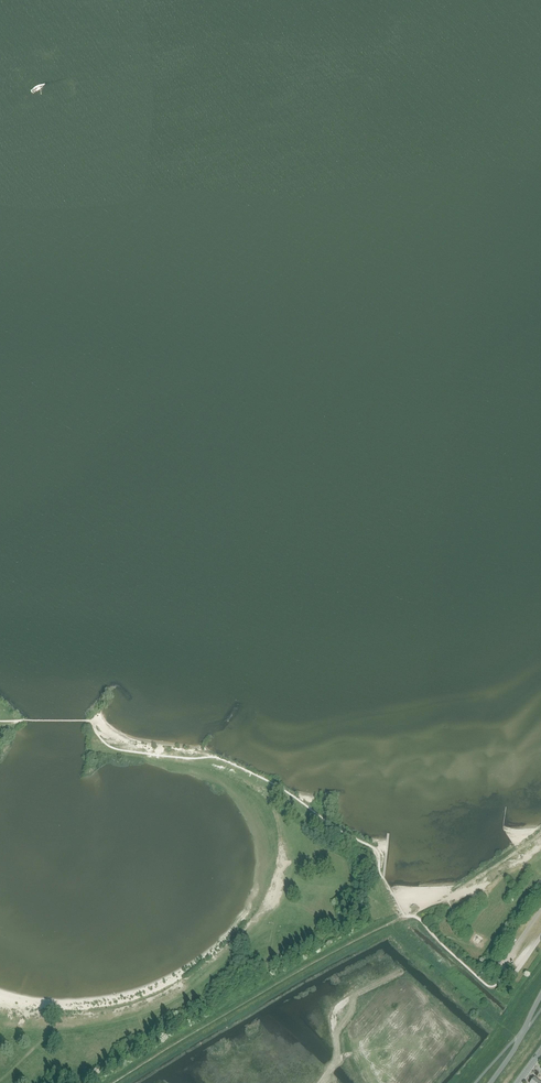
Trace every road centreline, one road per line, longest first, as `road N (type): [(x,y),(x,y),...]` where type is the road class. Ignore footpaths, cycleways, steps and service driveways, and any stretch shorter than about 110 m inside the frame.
road 1 (track): [(409,916),(115,1082)]

